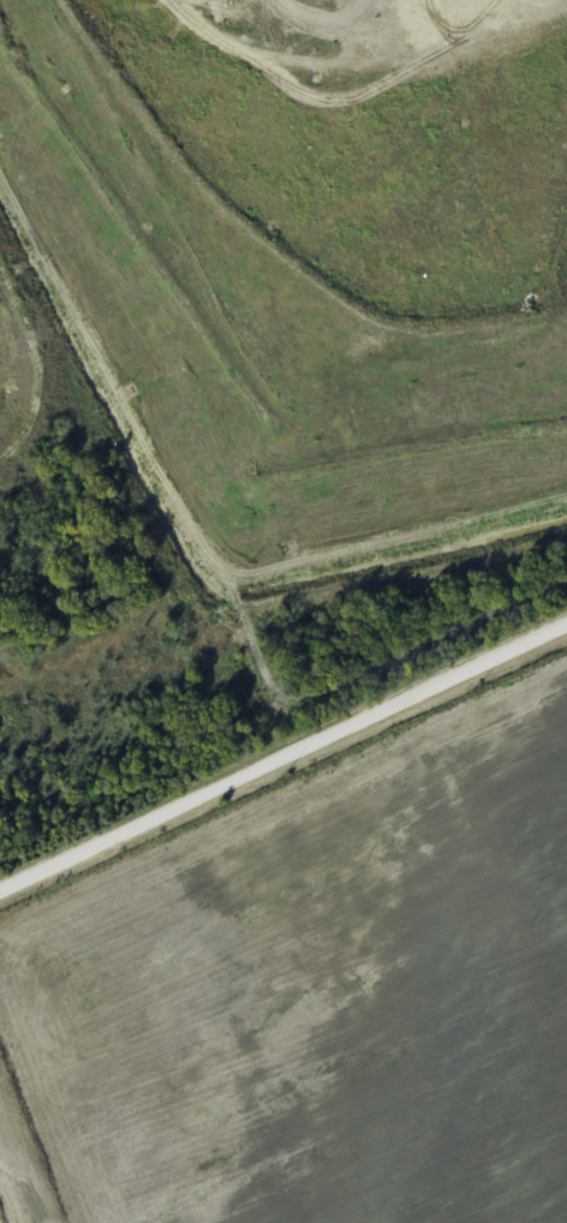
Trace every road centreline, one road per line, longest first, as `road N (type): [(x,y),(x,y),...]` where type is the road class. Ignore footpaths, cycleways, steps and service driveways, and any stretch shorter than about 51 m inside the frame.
road 1 (residential): [(0,892),(566,628)]

